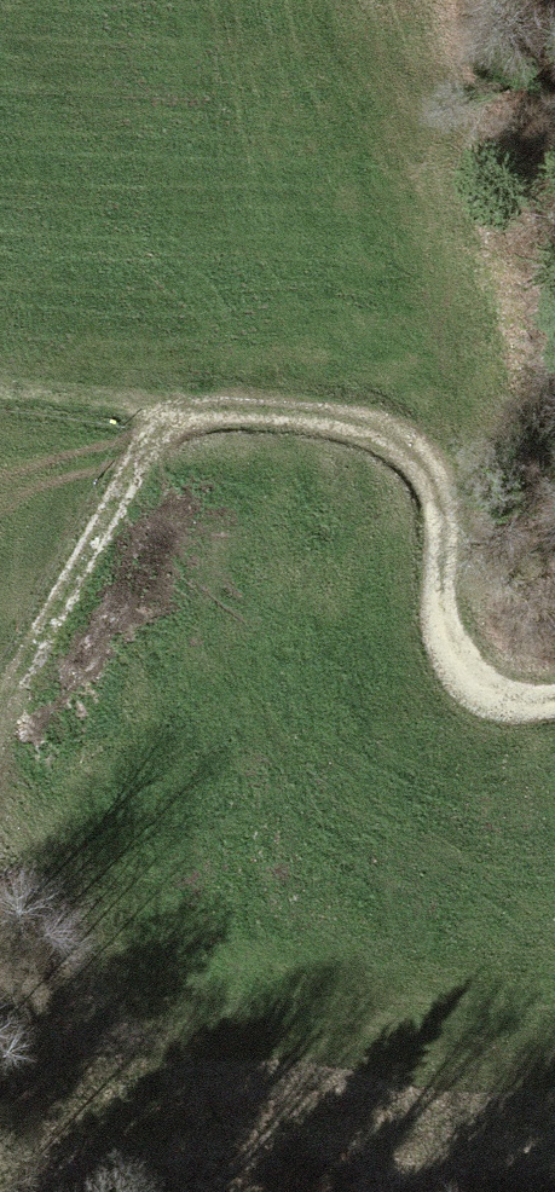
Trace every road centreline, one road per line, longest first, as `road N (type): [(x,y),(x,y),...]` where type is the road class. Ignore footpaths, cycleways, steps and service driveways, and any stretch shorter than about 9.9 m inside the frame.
road 1 (track): [(554,697),(515,698),(465,675),(445,620),(438,496),(424,467),(375,430),(194,405),(0,394)]
road 2 (track): [(0,715),(194,405)]

